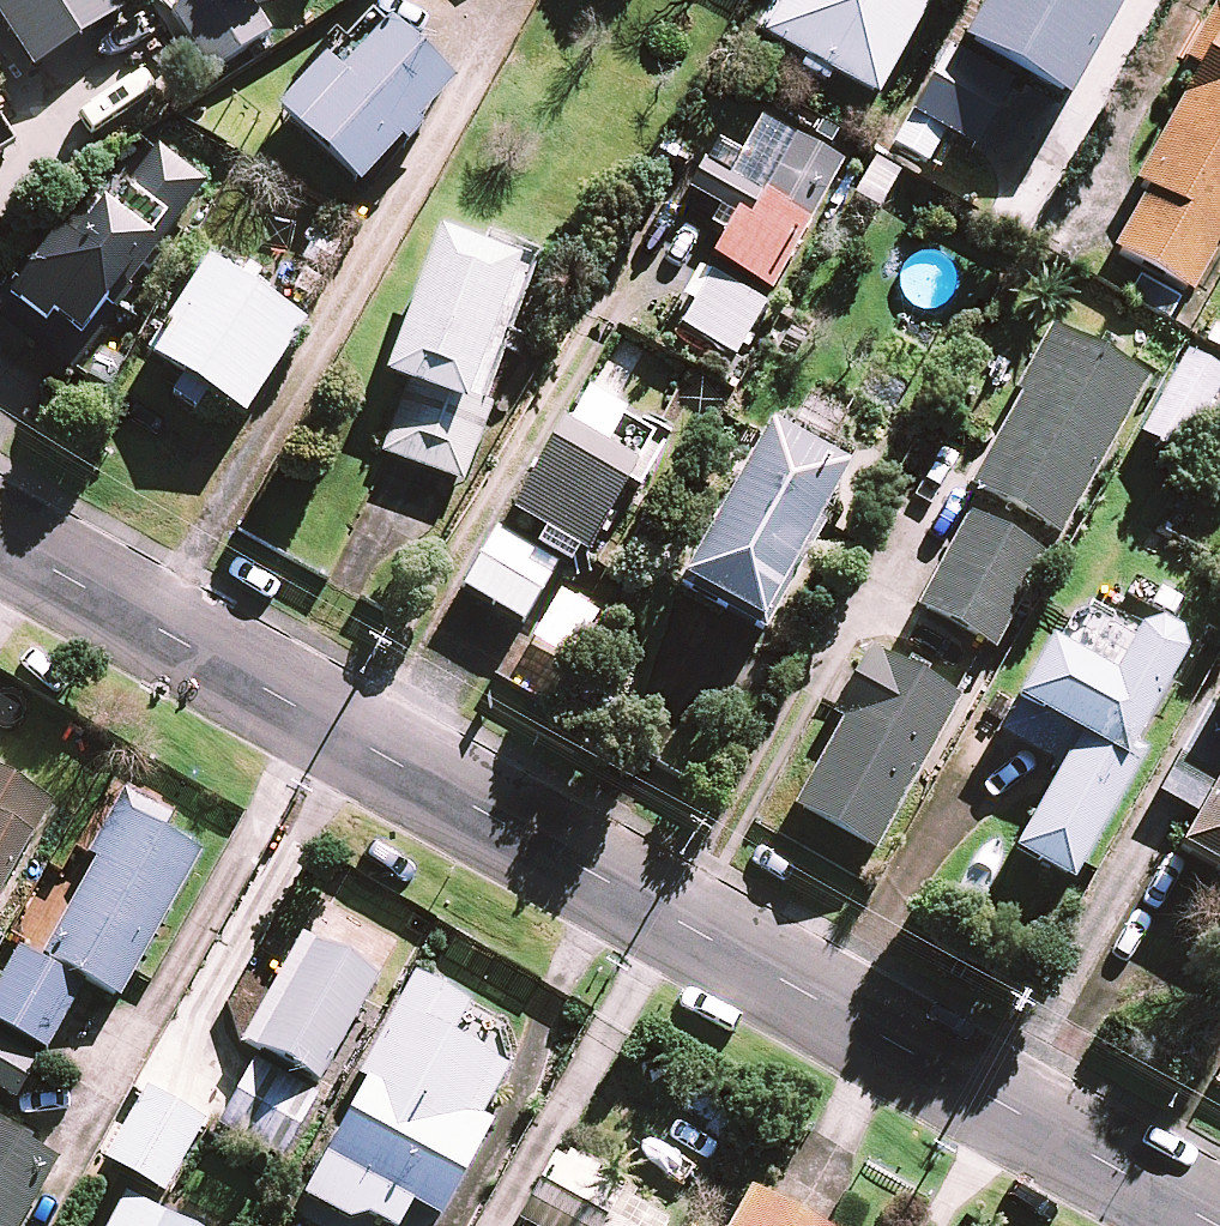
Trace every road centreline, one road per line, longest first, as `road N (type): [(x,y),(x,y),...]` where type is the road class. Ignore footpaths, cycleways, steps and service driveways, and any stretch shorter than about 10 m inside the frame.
road 1 (residential): [(0,537),(1216,1225)]

